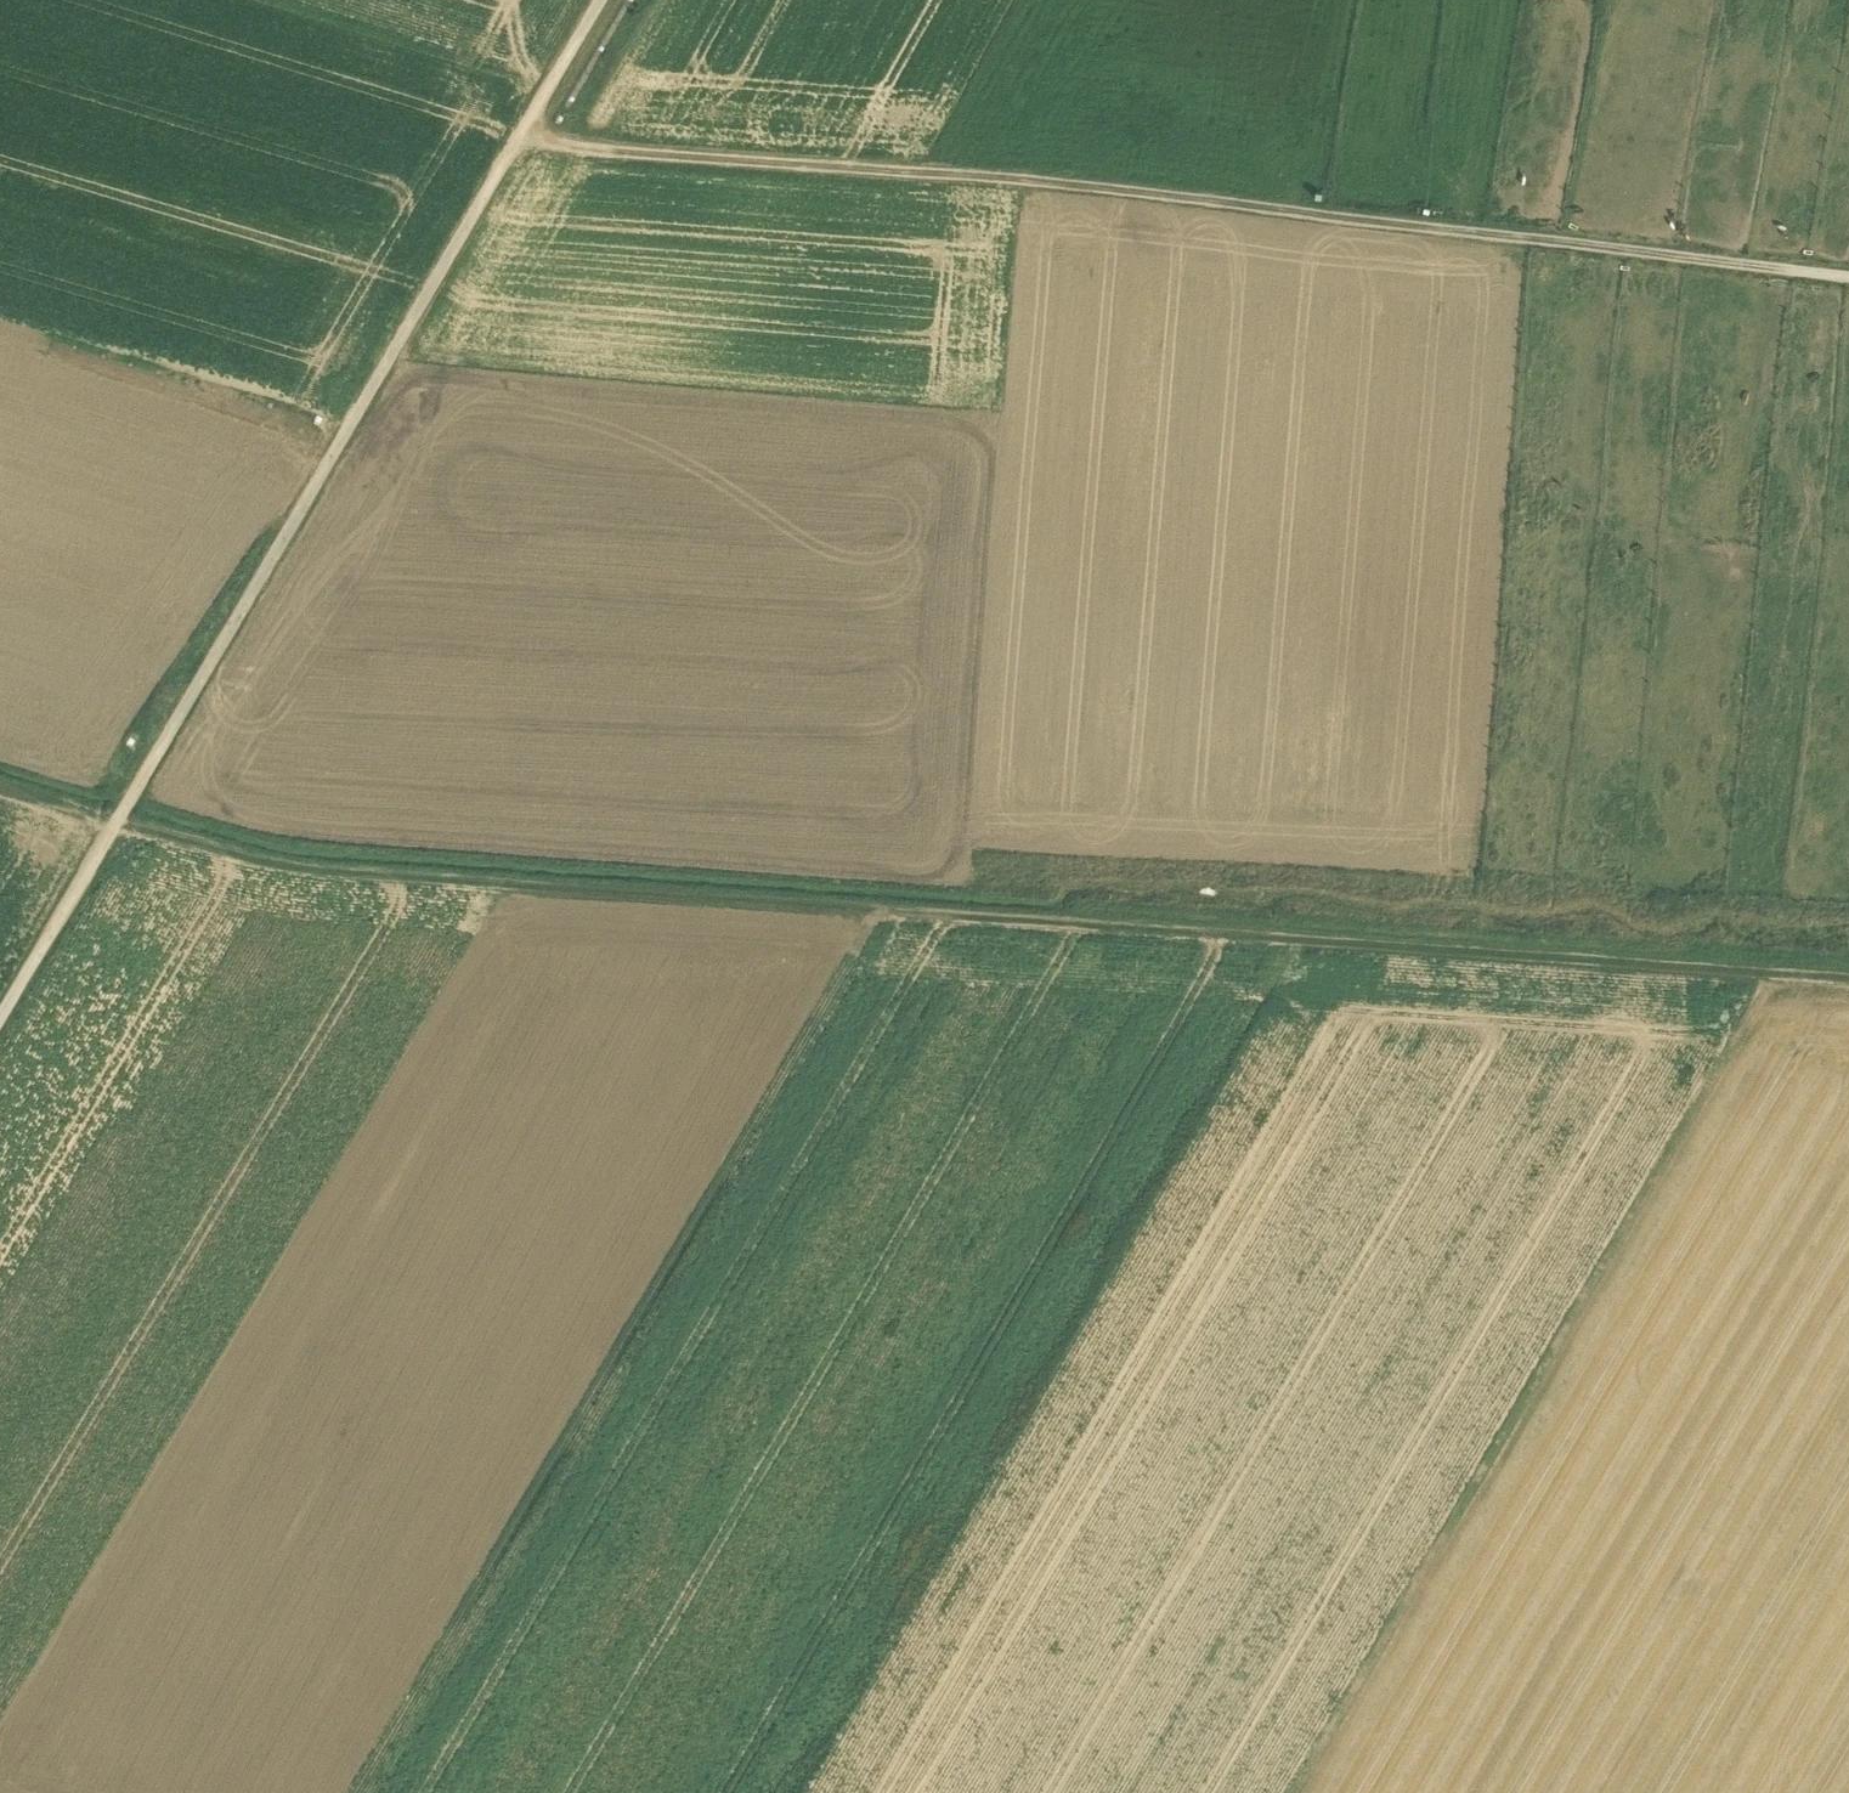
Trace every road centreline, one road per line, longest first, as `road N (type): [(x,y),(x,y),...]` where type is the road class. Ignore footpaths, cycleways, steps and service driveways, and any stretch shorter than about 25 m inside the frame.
road 1 (track): [(1848,976),(283,863),(0,780)]
road 2 (track): [(1848,275),(998,177),(517,141)]
road 3 (track): [(599,0),(0,1016)]

